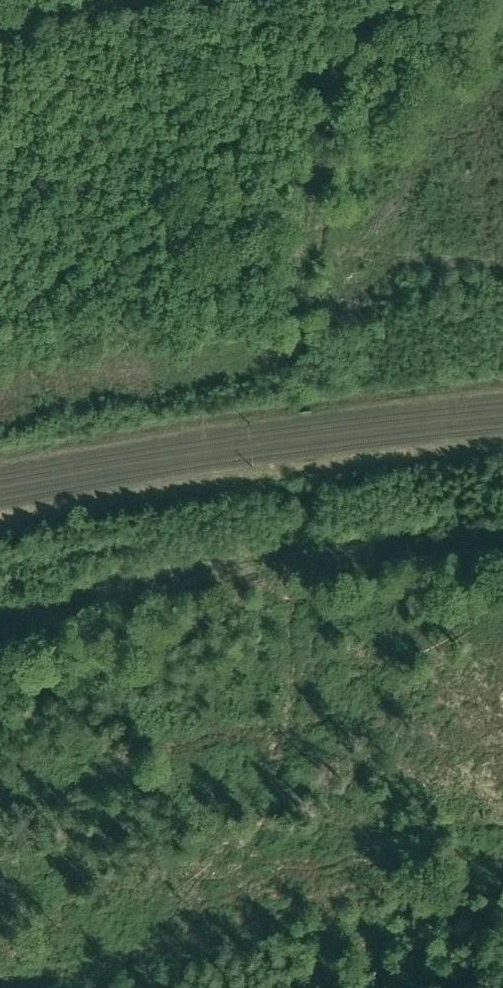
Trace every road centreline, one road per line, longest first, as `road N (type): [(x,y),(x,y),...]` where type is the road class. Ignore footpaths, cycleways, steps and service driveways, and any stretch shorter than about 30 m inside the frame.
road 1 (track): [(0,19),(126,0)]

